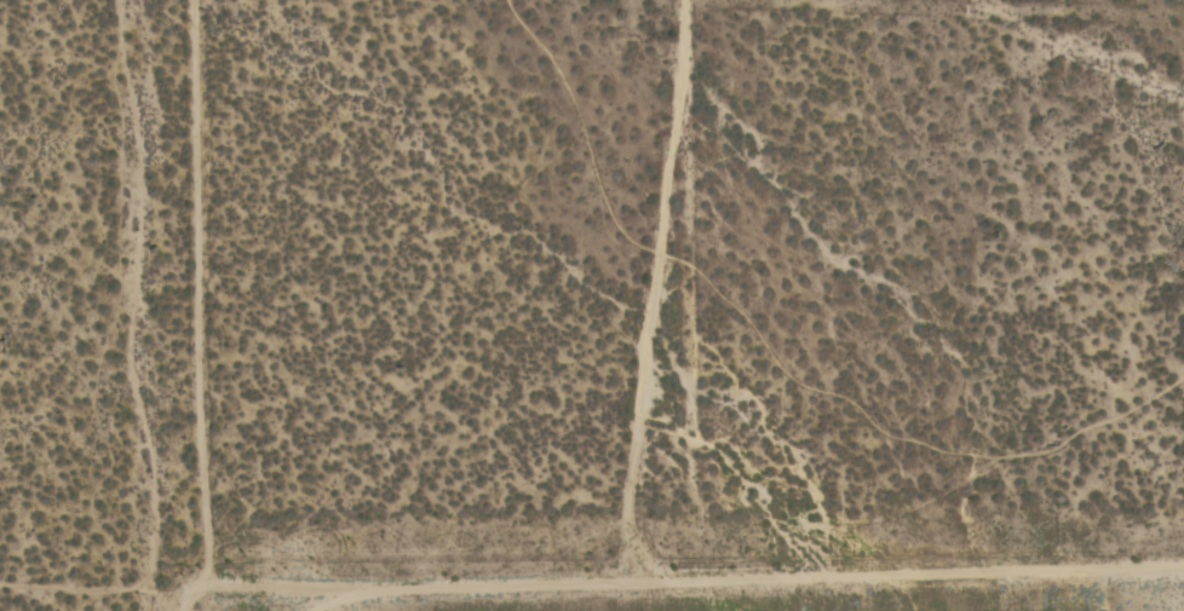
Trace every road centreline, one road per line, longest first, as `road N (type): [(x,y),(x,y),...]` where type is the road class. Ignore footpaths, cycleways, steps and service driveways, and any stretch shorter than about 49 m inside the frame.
road 1 (track): [(1183,562),(219,575),(172,607)]
road 2 (track): [(172,610),(126,0)]
road 3 (track): [(630,575),(691,0)]
road 4 (track): [(172,607),(0,605)]

